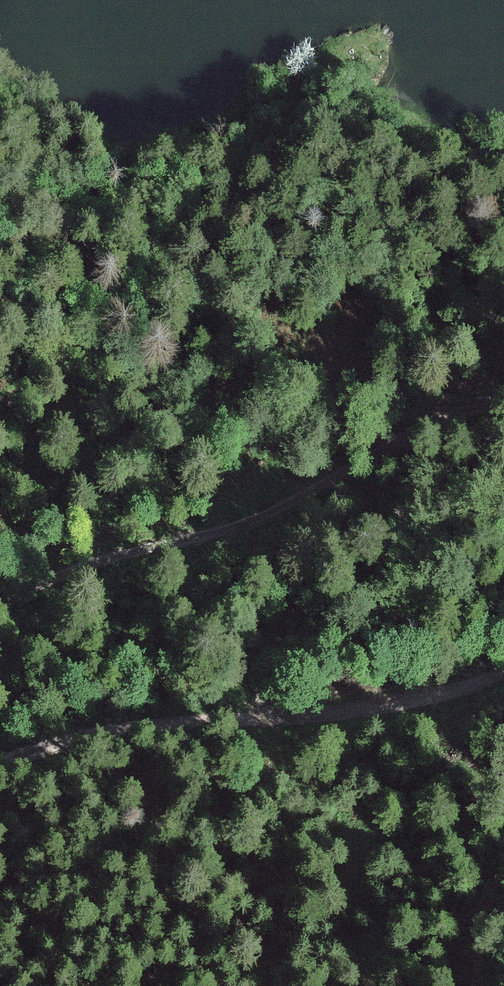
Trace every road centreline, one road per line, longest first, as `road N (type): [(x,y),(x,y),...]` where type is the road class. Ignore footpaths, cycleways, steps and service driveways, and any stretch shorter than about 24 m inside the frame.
road 1 (track): [(0,609),(58,581),(295,503),(430,424),(503,406)]
road 2 (track): [(503,675),(408,703),(149,726),(0,762)]
road 3 (track): [(0,398),(67,367),(128,323),(205,227),(279,170),(292,150),(281,96)]

